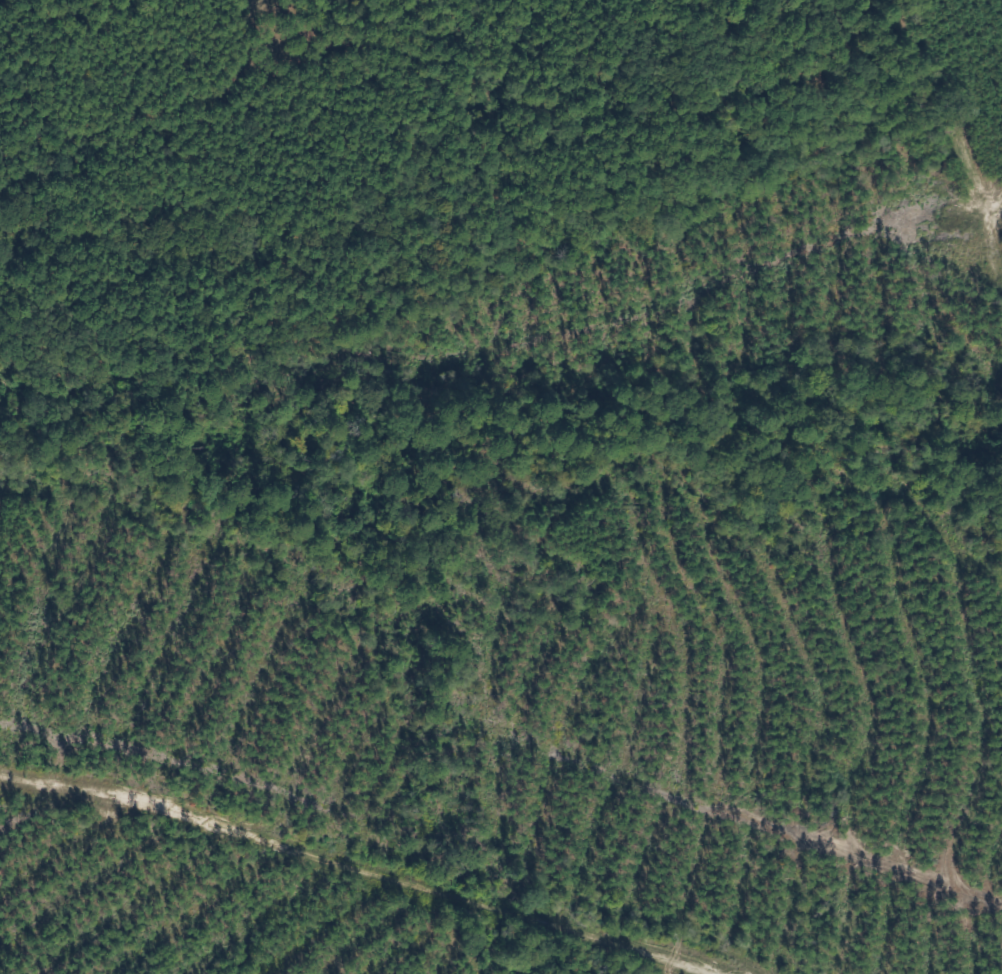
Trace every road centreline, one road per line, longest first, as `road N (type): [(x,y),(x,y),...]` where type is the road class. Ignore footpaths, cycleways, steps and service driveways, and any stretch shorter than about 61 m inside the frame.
road 1 (track): [(708,973),(282,848),(153,798),(0,777)]

